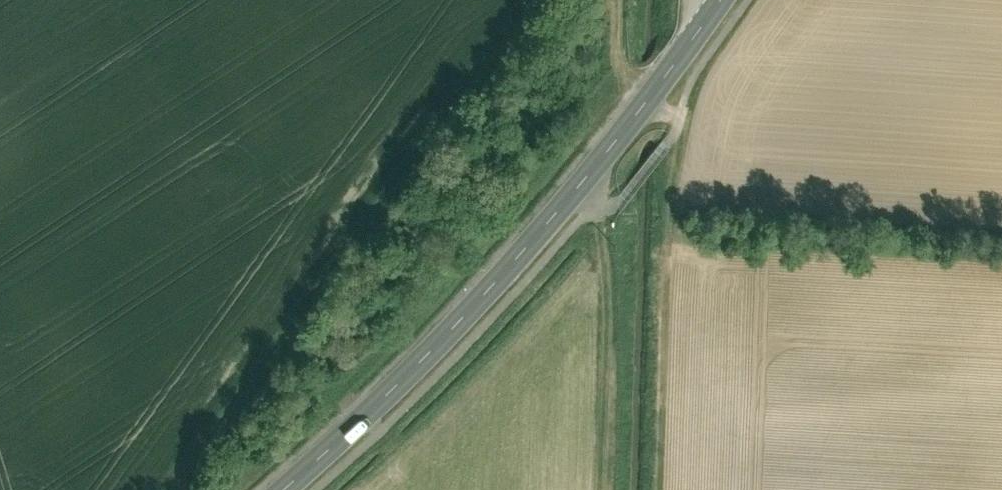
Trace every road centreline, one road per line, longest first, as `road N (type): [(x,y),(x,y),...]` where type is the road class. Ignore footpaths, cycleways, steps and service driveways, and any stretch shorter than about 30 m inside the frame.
road 1 (tertiary): [(719,0),(382,376),(254,489)]

